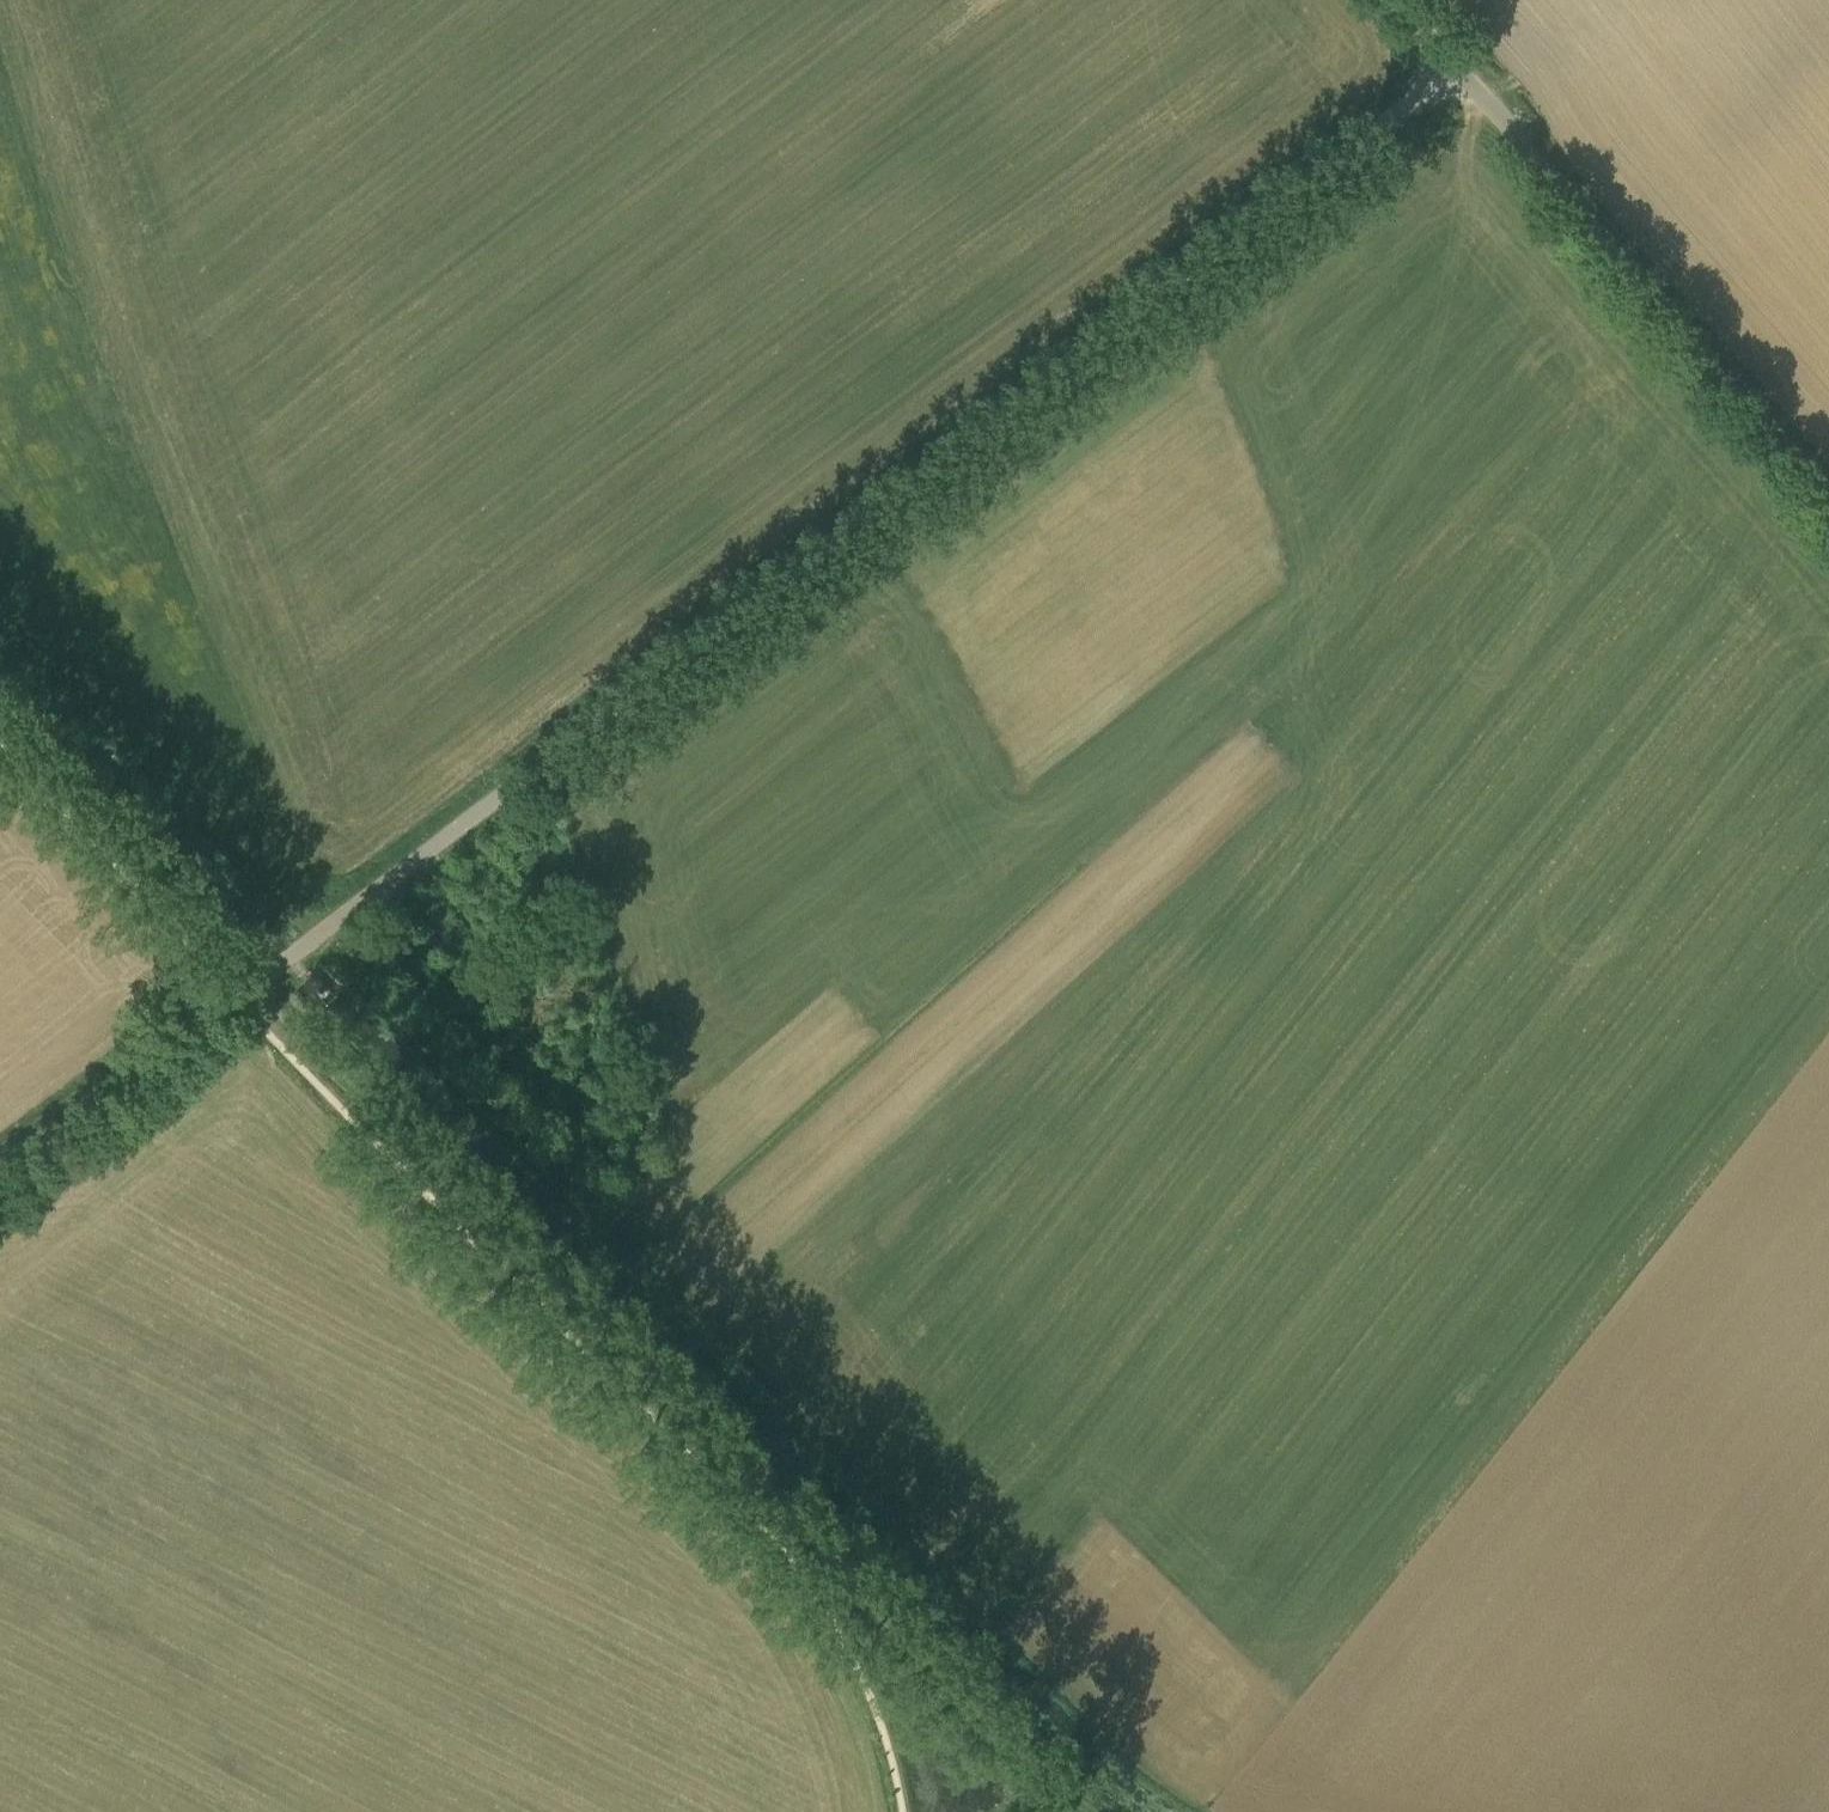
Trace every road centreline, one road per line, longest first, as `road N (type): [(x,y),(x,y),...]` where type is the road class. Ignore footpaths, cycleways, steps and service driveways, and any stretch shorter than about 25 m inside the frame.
road 1 (unclassified): [(0,1183),(317,933),(745,625),(1452,65)]
road 2 (track): [(1103,1811),(253,988)]
road 3 (unclassified): [(1828,488),(1452,65)]

